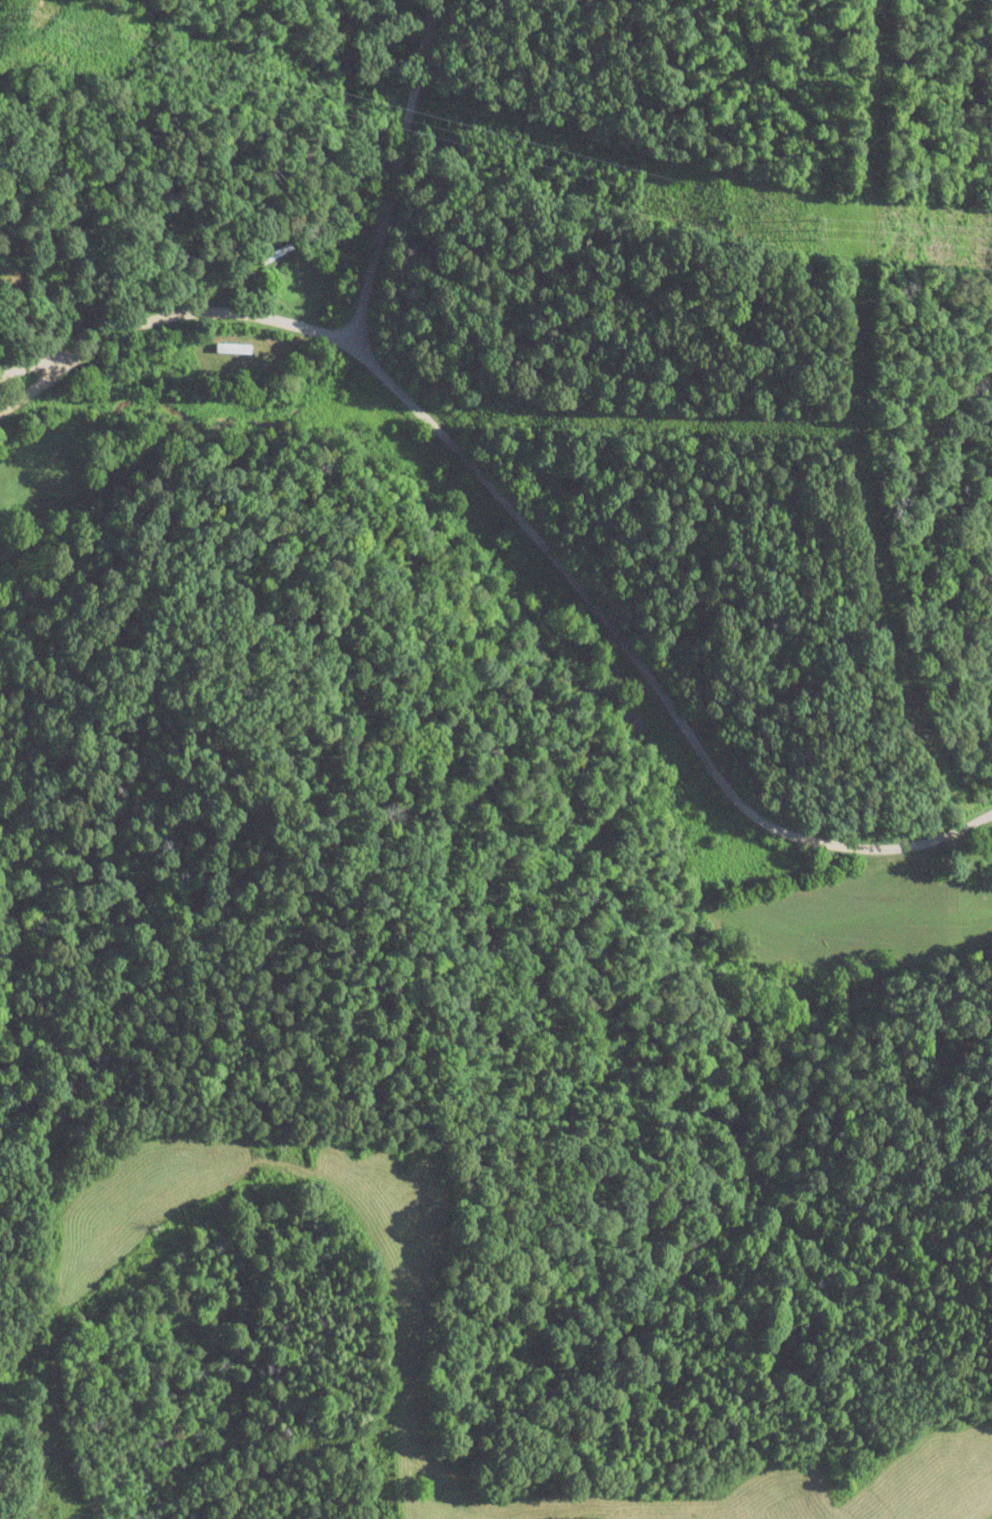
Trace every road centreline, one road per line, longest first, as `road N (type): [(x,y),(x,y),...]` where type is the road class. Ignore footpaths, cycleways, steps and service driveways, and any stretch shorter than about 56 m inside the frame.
road 1 (residential): [(991,813),(940,839),(872,852),(783,836),(728,796),(618,633),(373,365),(353,329),(300,304),(191,326),(70,398),(0,424)]
road 2 (residential): [(353,329),(486,0)]

